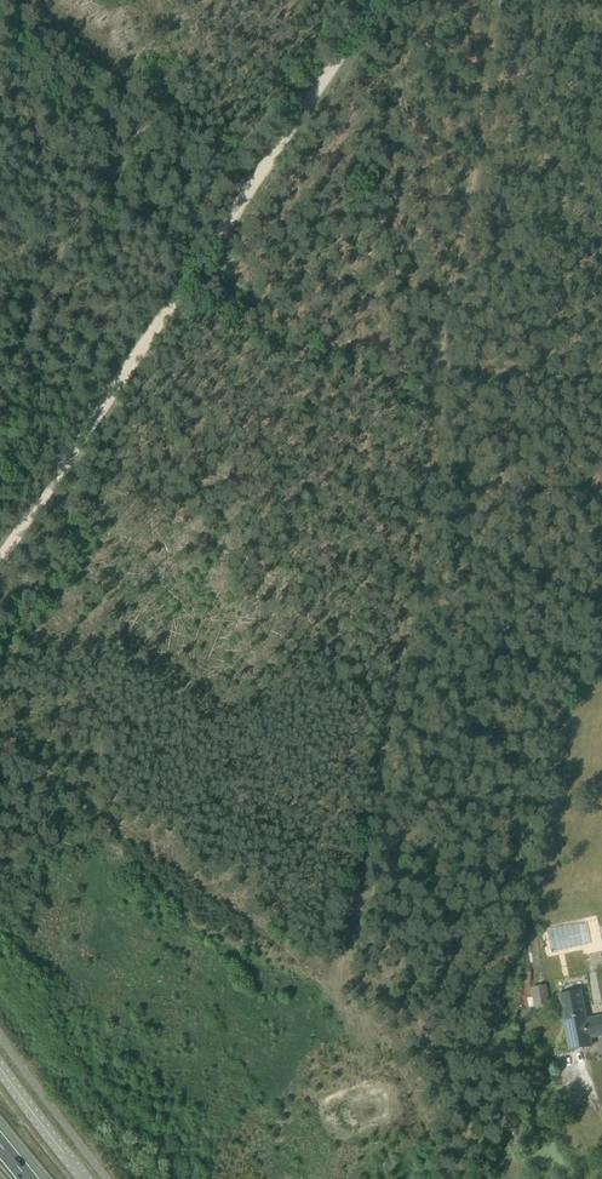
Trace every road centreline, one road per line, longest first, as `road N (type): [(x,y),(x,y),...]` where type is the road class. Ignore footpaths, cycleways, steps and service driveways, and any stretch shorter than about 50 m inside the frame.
road 1 (track): [(601,374),(436,362),(503,0)]
road 2 (tertiary): [(86,1178),(0,1062)]

